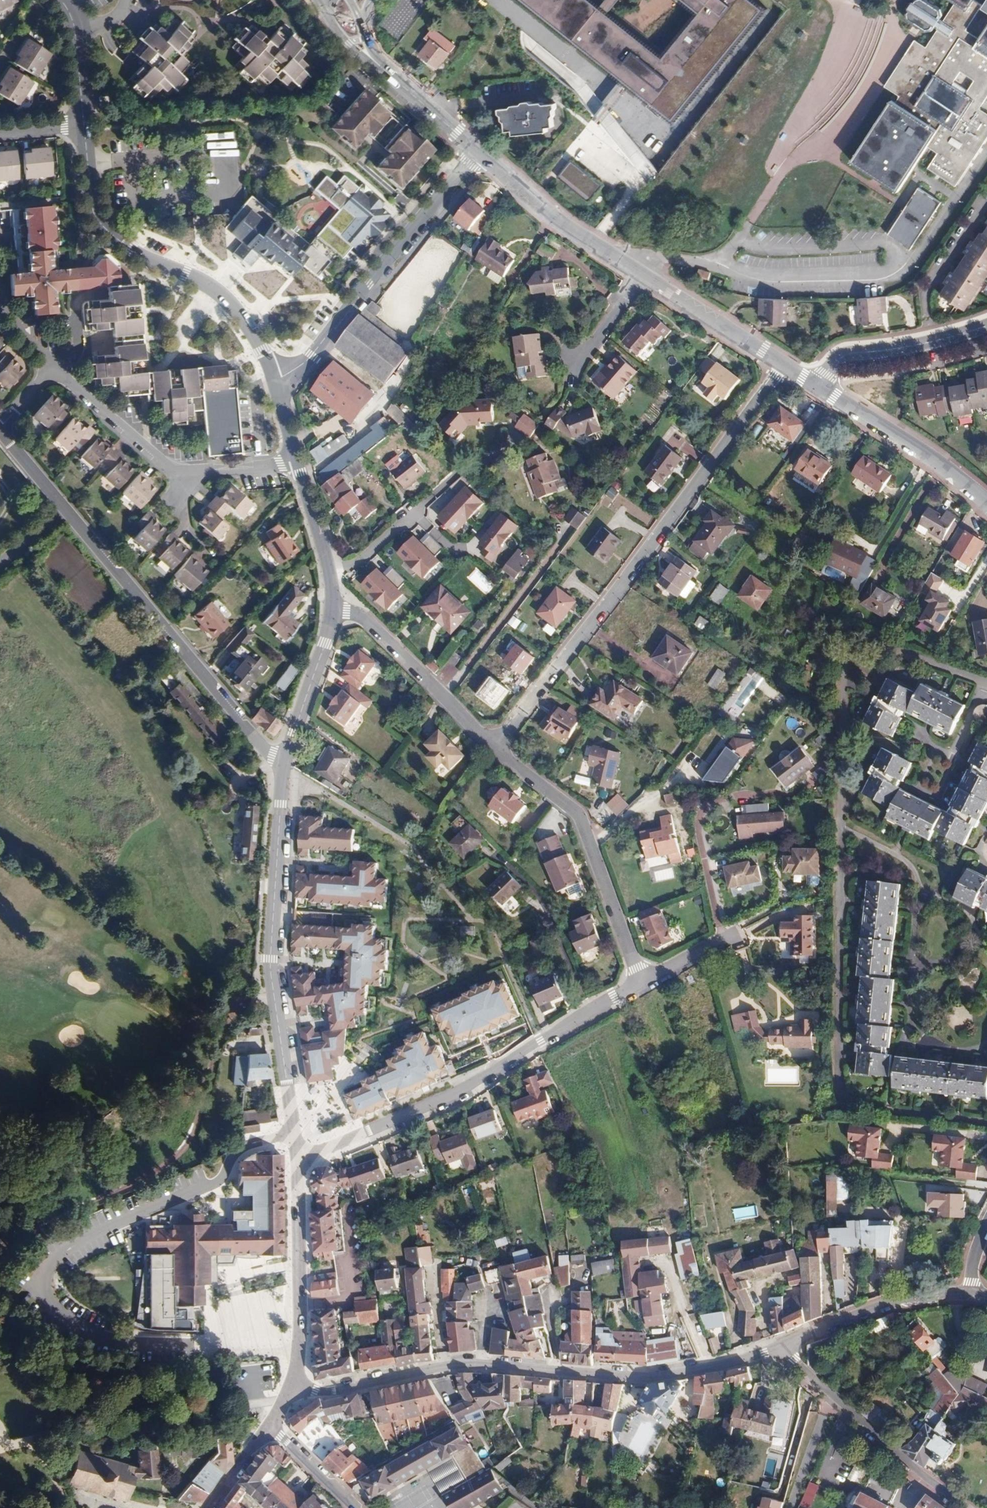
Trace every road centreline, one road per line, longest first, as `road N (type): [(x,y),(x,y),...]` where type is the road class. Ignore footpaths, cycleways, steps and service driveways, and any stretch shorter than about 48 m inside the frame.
road 1 (residential): [(497,750),(785,369)]
road 2 (residential): [(641,980),(442,1104),(300,1162)]
road 3 (residential): [(276,381),(254,336),(221,295),(105,232),(91,205),(86,124)]
road 4 (residential): [(282,763),(63,510)]
road 5 (residential): [(282,763),(269,959),(284,1081)]
road 6 (residential): [(480,153),(306,364),(276,381)]
road 7 (residential): [(497,750),(578,815),(641,980)]
road 8 (residential): [(970,1507),(783,1347)]
road 9 (residential): [(783,1347),(650,1378),(560,1371)]
road 10 (residential): [(300,1162),(295,1387)]
road 11 (residential): [(336,617),(367,618),(497,750)]
road 12 (tertiary): [(817,388),(924,451),(986,503)]
road 13 (tertiary): [(480,153),(640,278)]
road 14 (residential): [(969,1293),(872,1310),(783,1347)]
road 15 (residential): [(483,1363),(328,1392),(295,1387)]
road 16 (residential): [(986,325),(840,355),(817,388)]
road 17 (tertiary): [(640,278),(785,369)]
road 18 (residential): [(54,371),(179,471)]
road 19 (residential): [(336,617),(282,763)]
road 20 (residential): [(332,573),(449,479)]
road 21 (tertiary): [(370,57),(480,153)]

